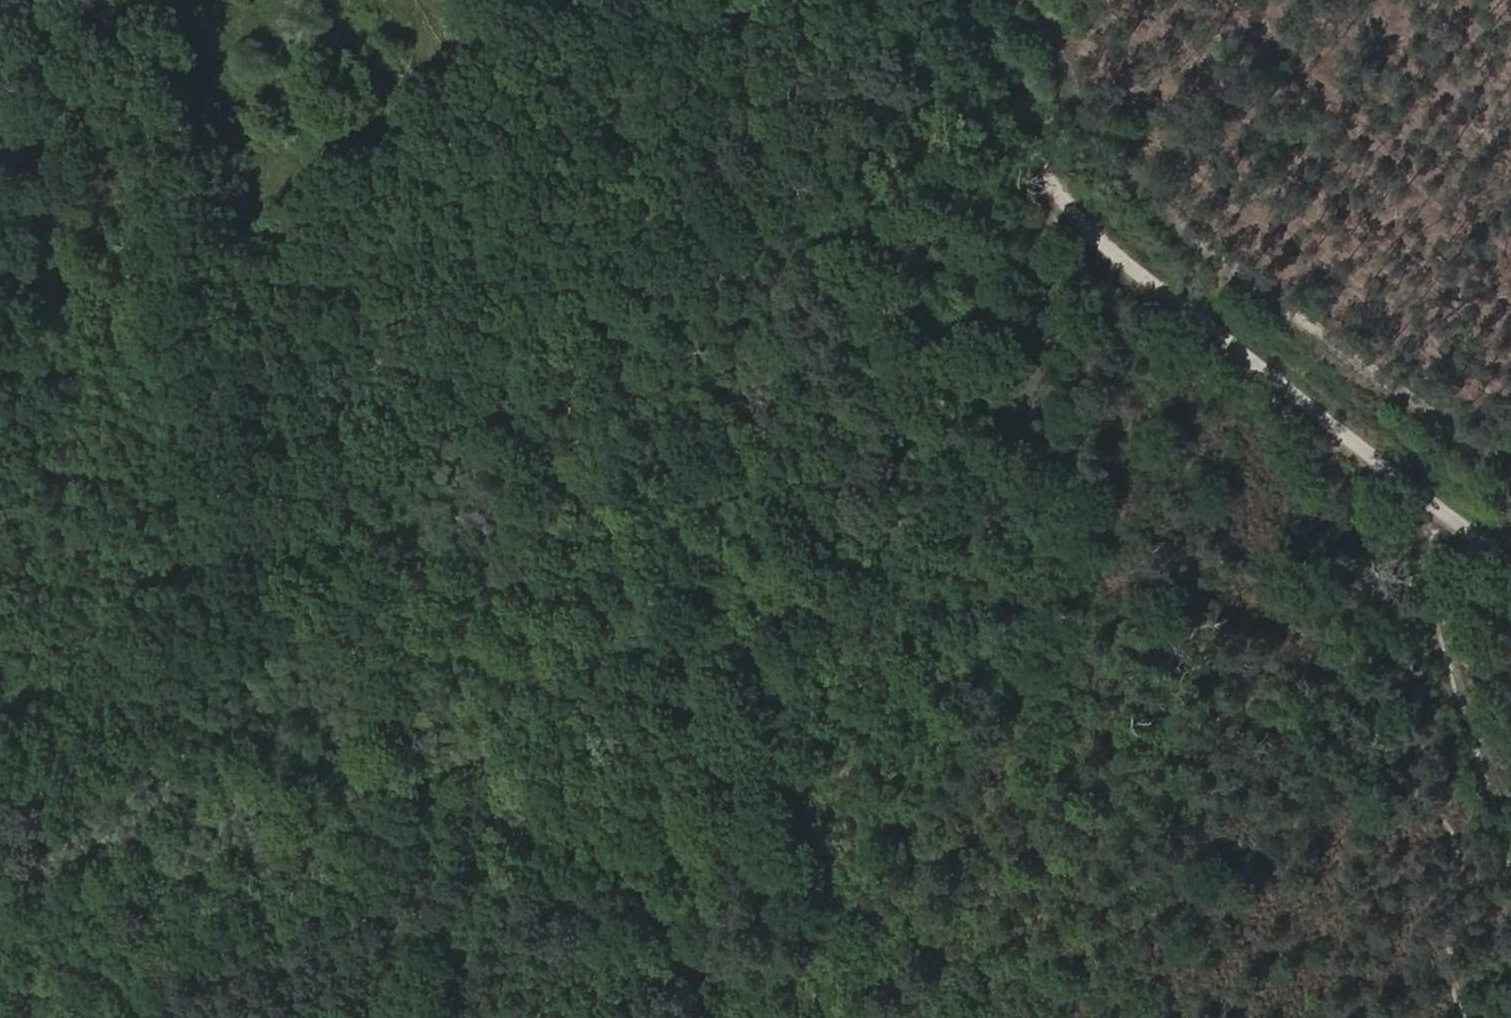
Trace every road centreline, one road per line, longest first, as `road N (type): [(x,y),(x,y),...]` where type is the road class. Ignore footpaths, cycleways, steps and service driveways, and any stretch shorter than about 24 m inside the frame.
road 1 (track): [(944,0),(1070,210),(1510,566)]

